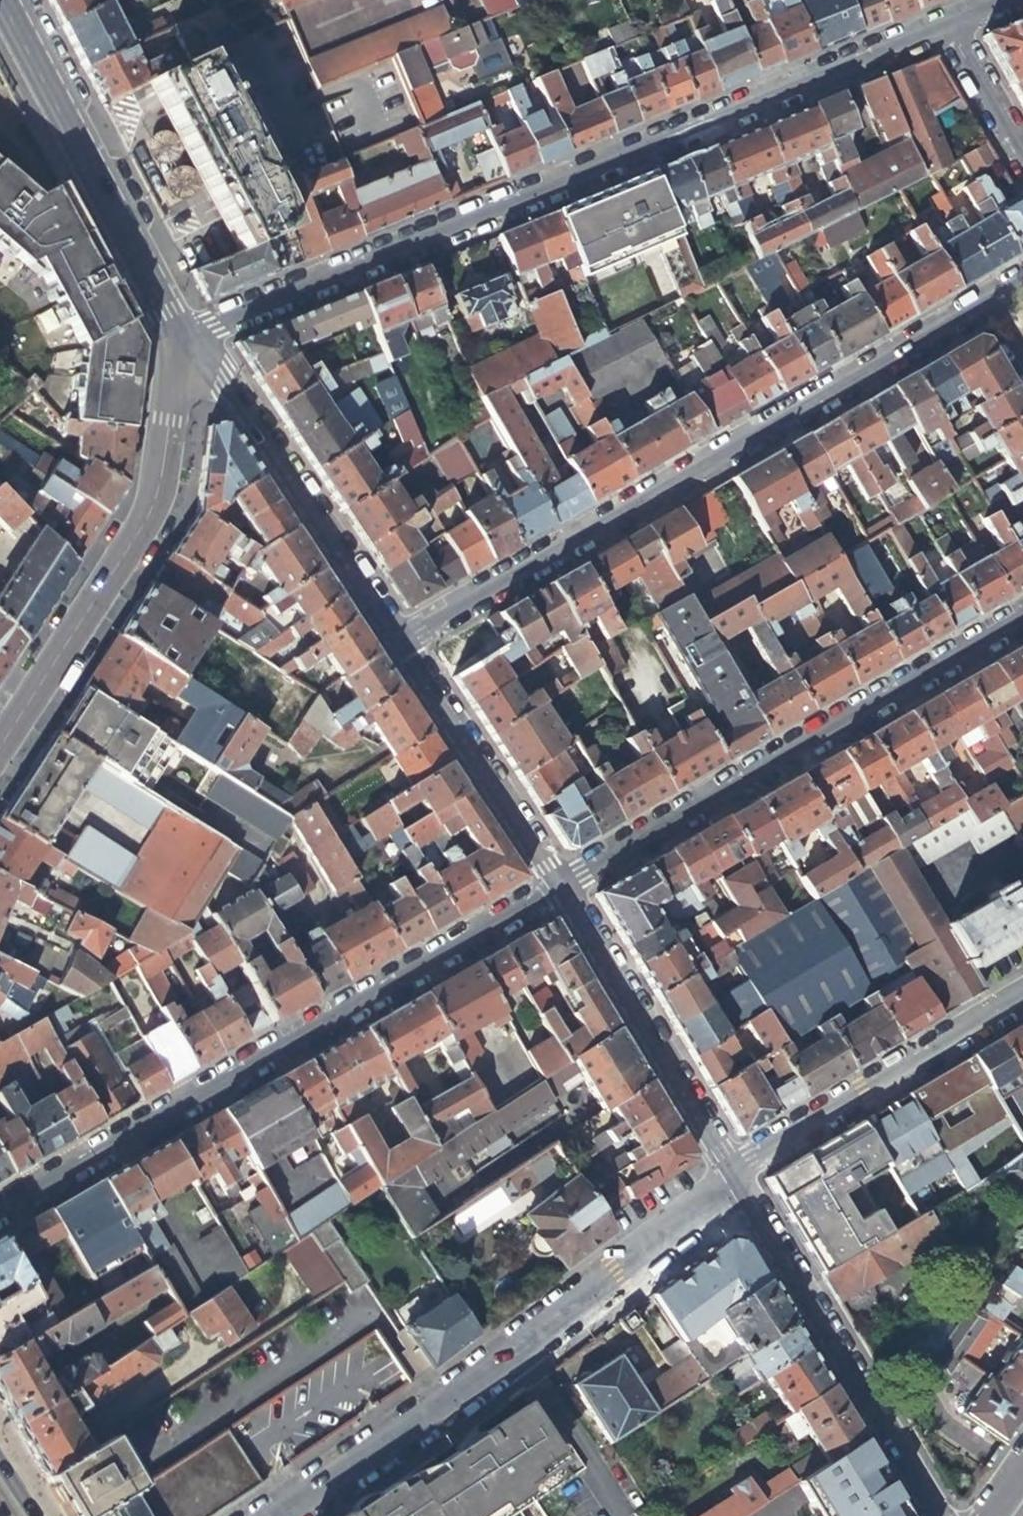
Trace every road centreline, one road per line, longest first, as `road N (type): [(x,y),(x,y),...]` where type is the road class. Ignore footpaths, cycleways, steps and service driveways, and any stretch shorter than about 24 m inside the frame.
road 1 (residential): [(181,335),(948,23)]
road 2 (residential): [(993,290),(391,639)]
road 3 (residential): [(0,1215),(556,886)]
road 4 (residential): [(273,1515),(435,1405),(724,1172)]
road 5 (residential): [(556,886),(1022,616)]
road 6 (secondary): [(0,744),(159,500),(181,335)]
road 7 (residential): [(931,1515),(724,1172)]
road 8 (secondary): [(181,335),(4,0)]
road 9 (residential): [(391,639),(222,383),(181,335)]
road 10 (residential): [(724,1172),(1022,989)]
road 11 (residential): [(724,1172),(556,886)]
road 12 (residential): [(556,886),(391,639)]
road 13 (residential): [(1022,153),(948,23)]

